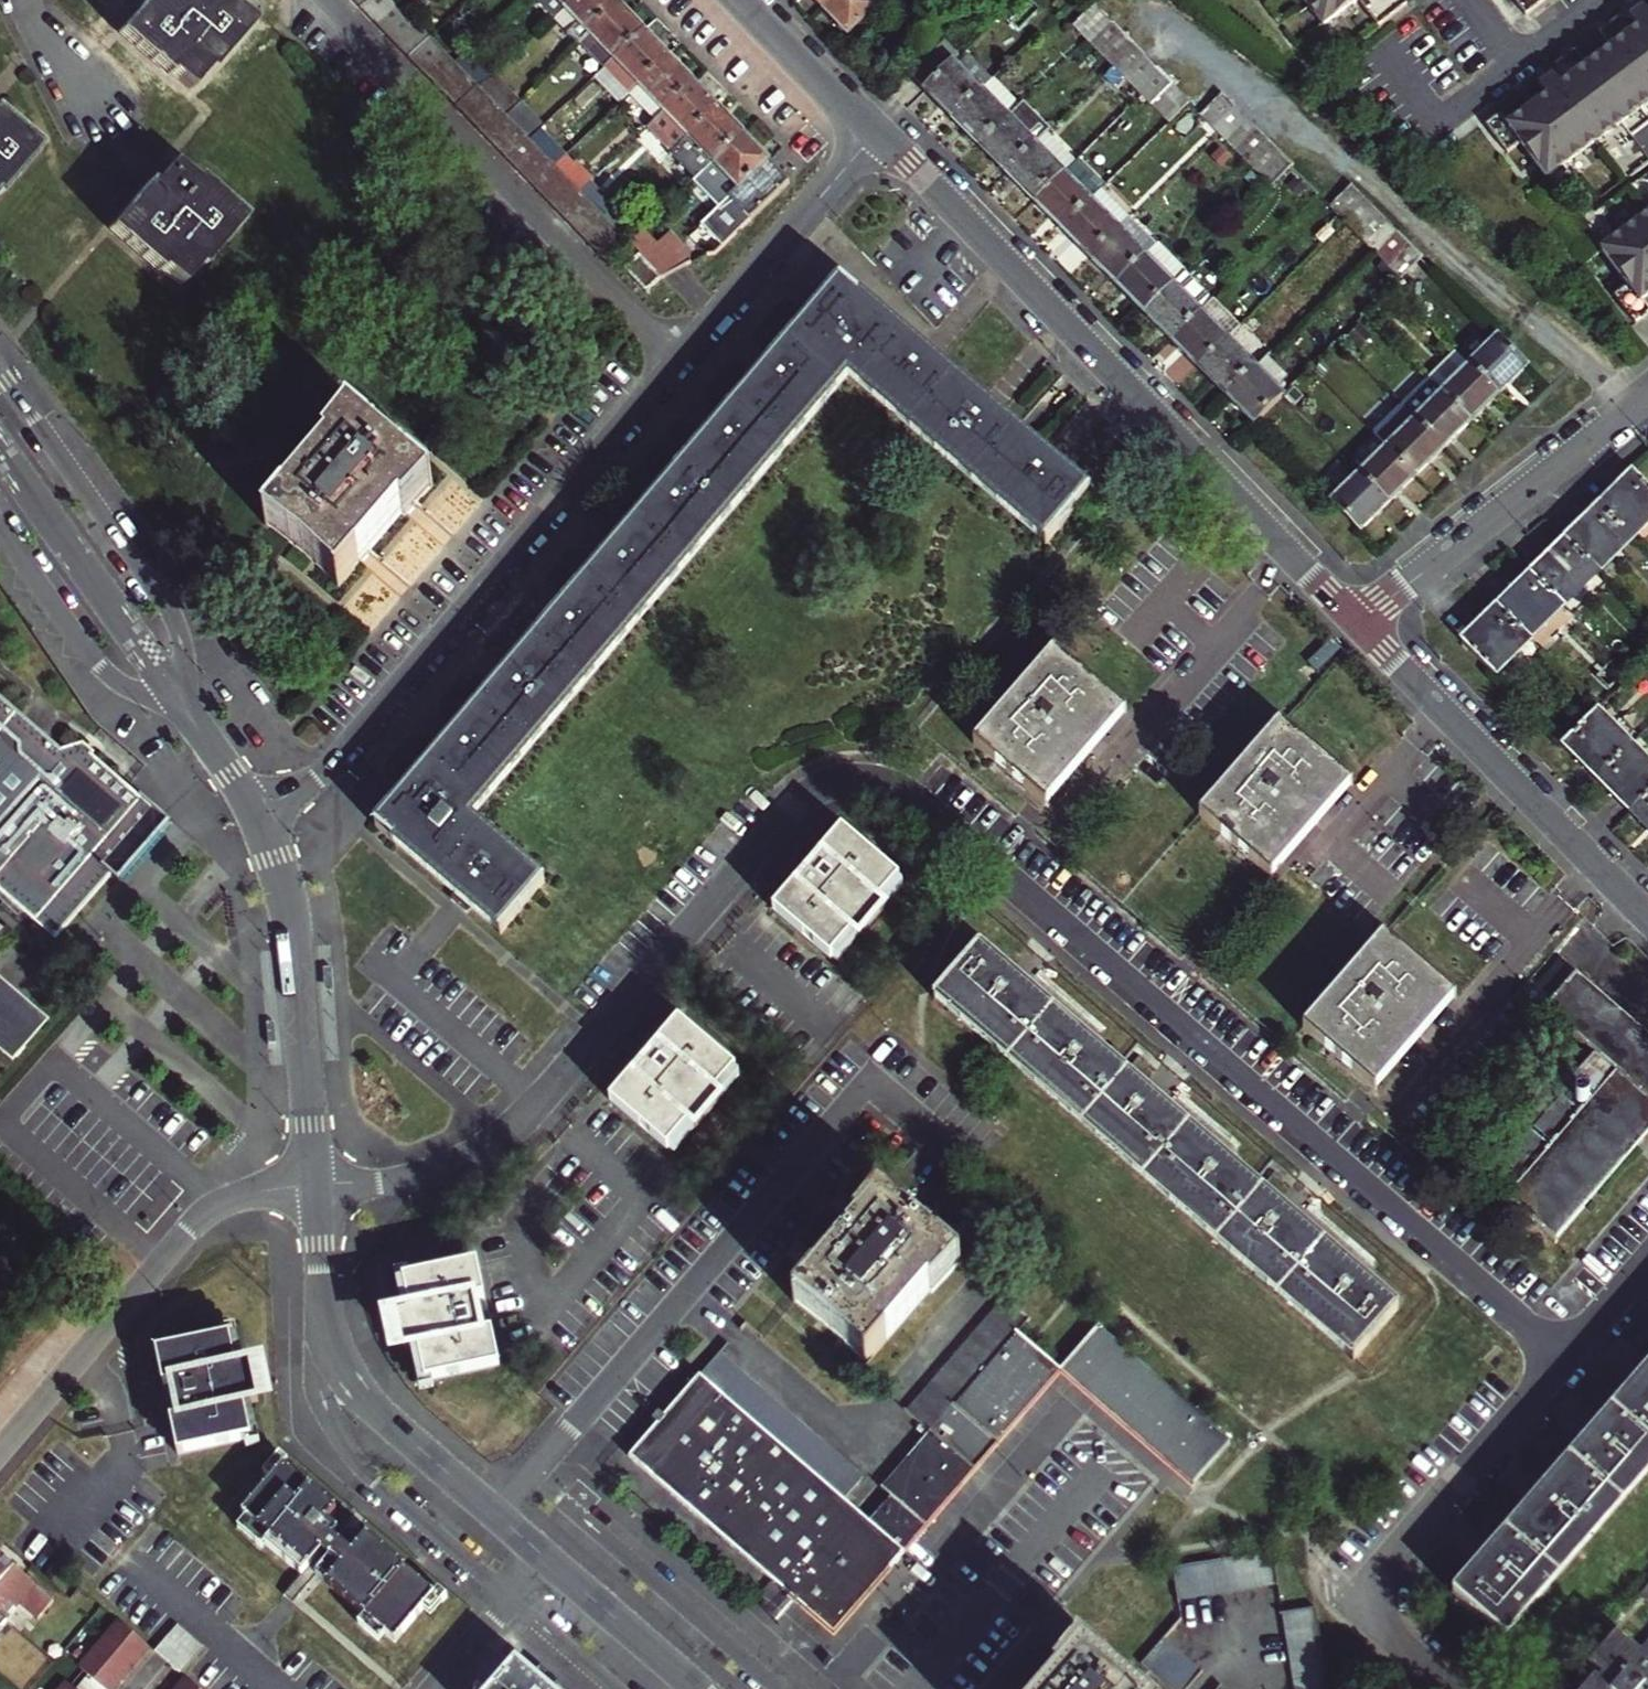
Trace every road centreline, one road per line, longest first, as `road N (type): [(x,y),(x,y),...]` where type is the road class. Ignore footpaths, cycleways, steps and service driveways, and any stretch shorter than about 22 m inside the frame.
road 1 (residential): [(1564,1358),(929,815),(863,781),(831,785),(805,802),(502,1138),(425,1175),(315,1189)]
road 2 (residential): [(878,131),(339,758),(255,816)]
road 3 (residential): [(498,1514),(869,1081),(965,1163)]
road 4 (residential): [(1358,620),(878,131)]
road 5 (residential): [(315,1189),(250,1194),(210,1208),(0,1452)]
road 6 (residential): [(205,737),(165,604),(0,370)]
road 7 (residential): [(1647,916),(1358,620)]
road 8 (residential): [(315,1189),(321,1294),(340,1362),(384,1418),(498,1514)]
road 9 (residential): [(255,816),(294,936),(315,1189)]
road 10 (residential): [(1647,391),(1358,620)]
road 11 (residential): [(0,526),(94,660),(205,737)]
road 12 (residential): [(1450,1688),(1385,1634),(1375,1613),(1385,1566),(1429,1512)]
road 13 (residential): [(1564,1358),(1429,1512)]
road 14 (residential): [(544,1555),(698,1688)]
road 15 (residential): [(747,0),(871,125)]
road 16 (residential): [(544,1555),(435,1688)]
road 17 (residential): [(1647,1262),(1564,1358)]
road 18 (residential): [(96,105),(26,0)]

